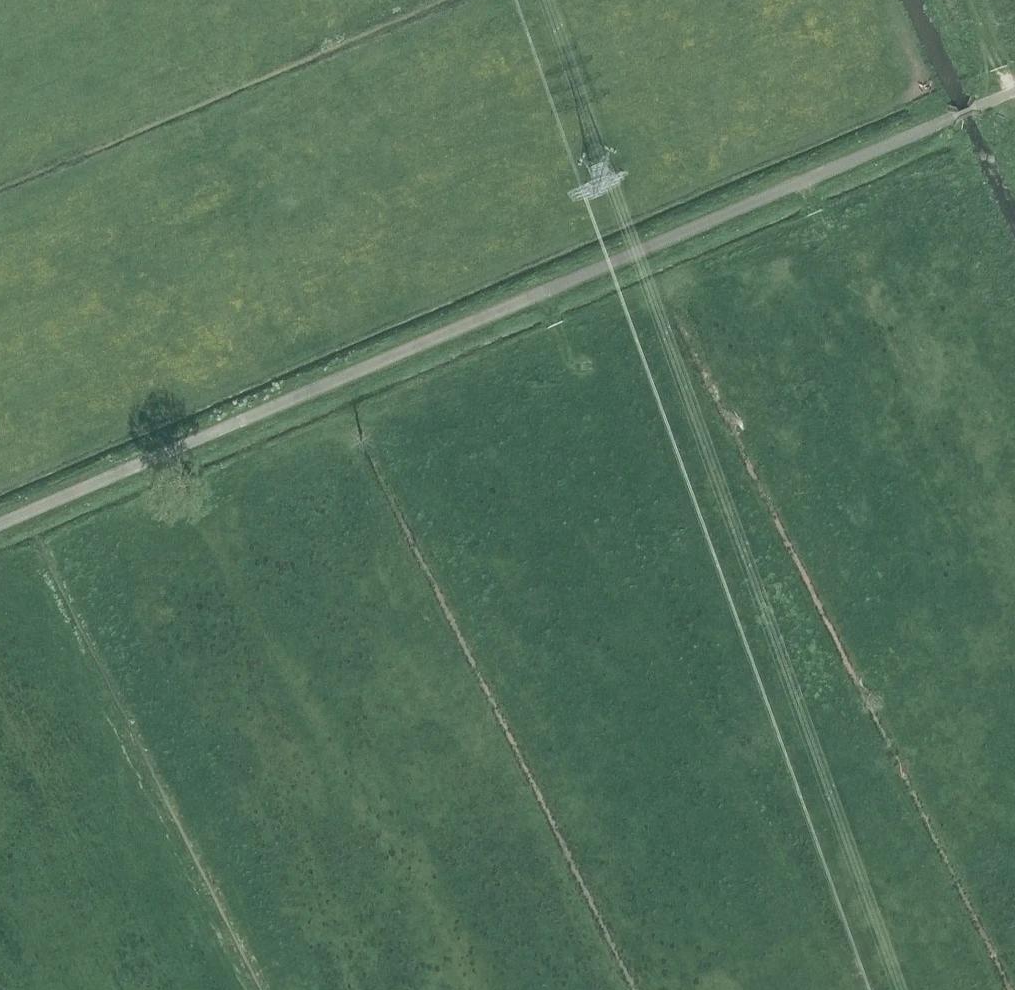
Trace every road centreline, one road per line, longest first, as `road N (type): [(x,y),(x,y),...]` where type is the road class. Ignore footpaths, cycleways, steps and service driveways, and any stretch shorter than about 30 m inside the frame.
road 1 (unclassified): [(0,523),(956,116)]

